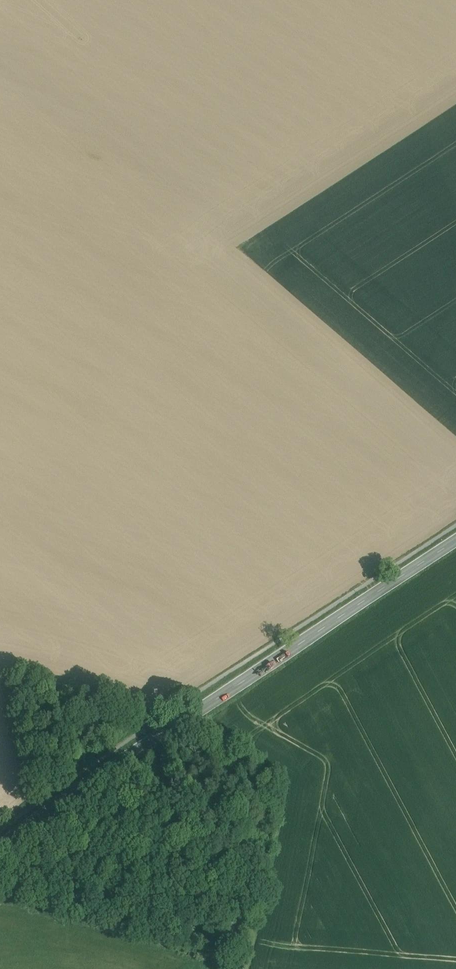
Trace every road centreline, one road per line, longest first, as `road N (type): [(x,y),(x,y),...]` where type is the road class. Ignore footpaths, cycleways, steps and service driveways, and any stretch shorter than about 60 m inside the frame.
road 1 (secondary): [(0,852),(247,677),(455,543)]

